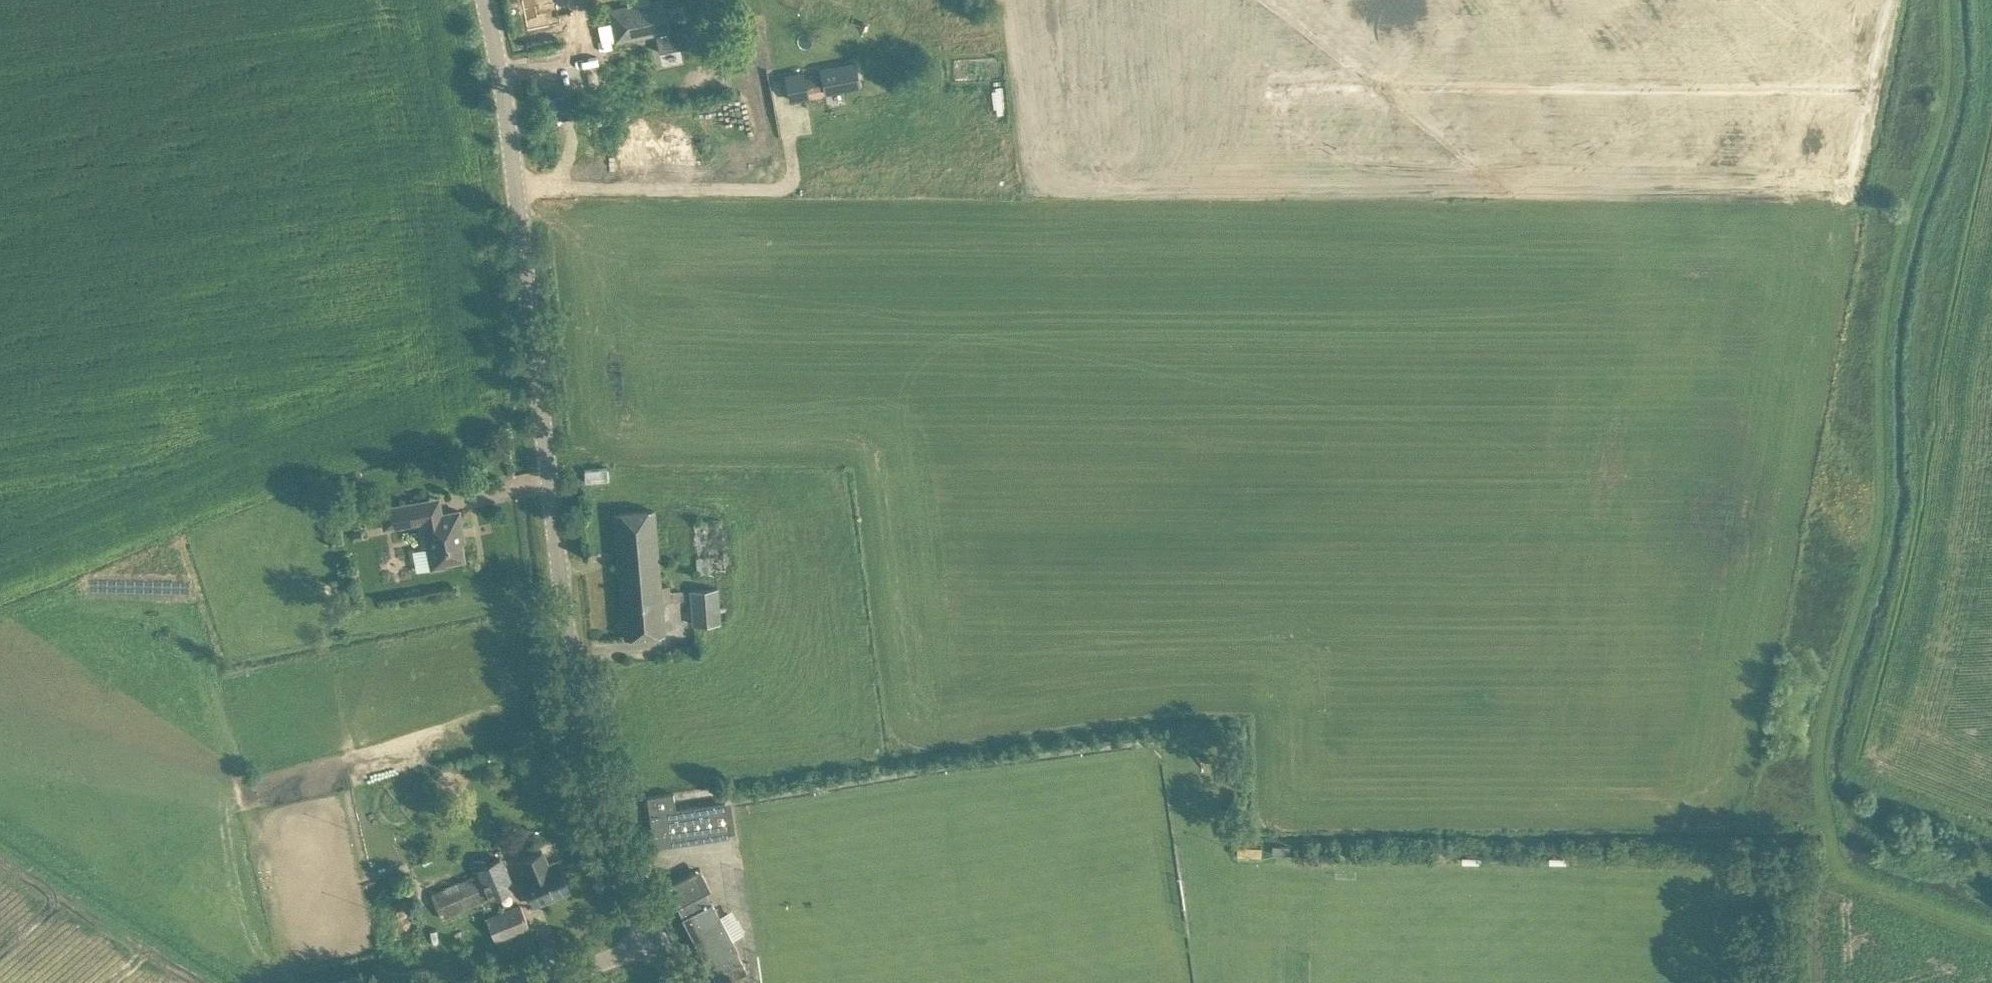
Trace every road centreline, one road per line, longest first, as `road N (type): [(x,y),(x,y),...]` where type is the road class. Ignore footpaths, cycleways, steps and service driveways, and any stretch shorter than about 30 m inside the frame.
road 1 (tertiary): [(658,938),(596,797),(582,742),(509,138),(484,0)]
road 2 (unclassified): [(533,982),(658,938)]

